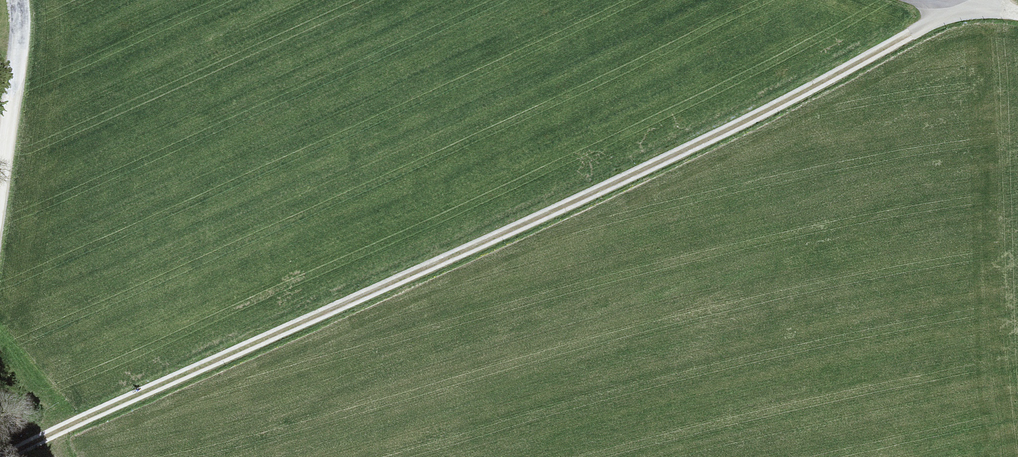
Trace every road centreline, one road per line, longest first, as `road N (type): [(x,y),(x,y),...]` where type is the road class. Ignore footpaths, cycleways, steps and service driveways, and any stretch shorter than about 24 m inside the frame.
road 1 (unclassified): [(0,456),(702,142),(961,3)]
road 2 (unclassified): [(4,144),(17,0)]

